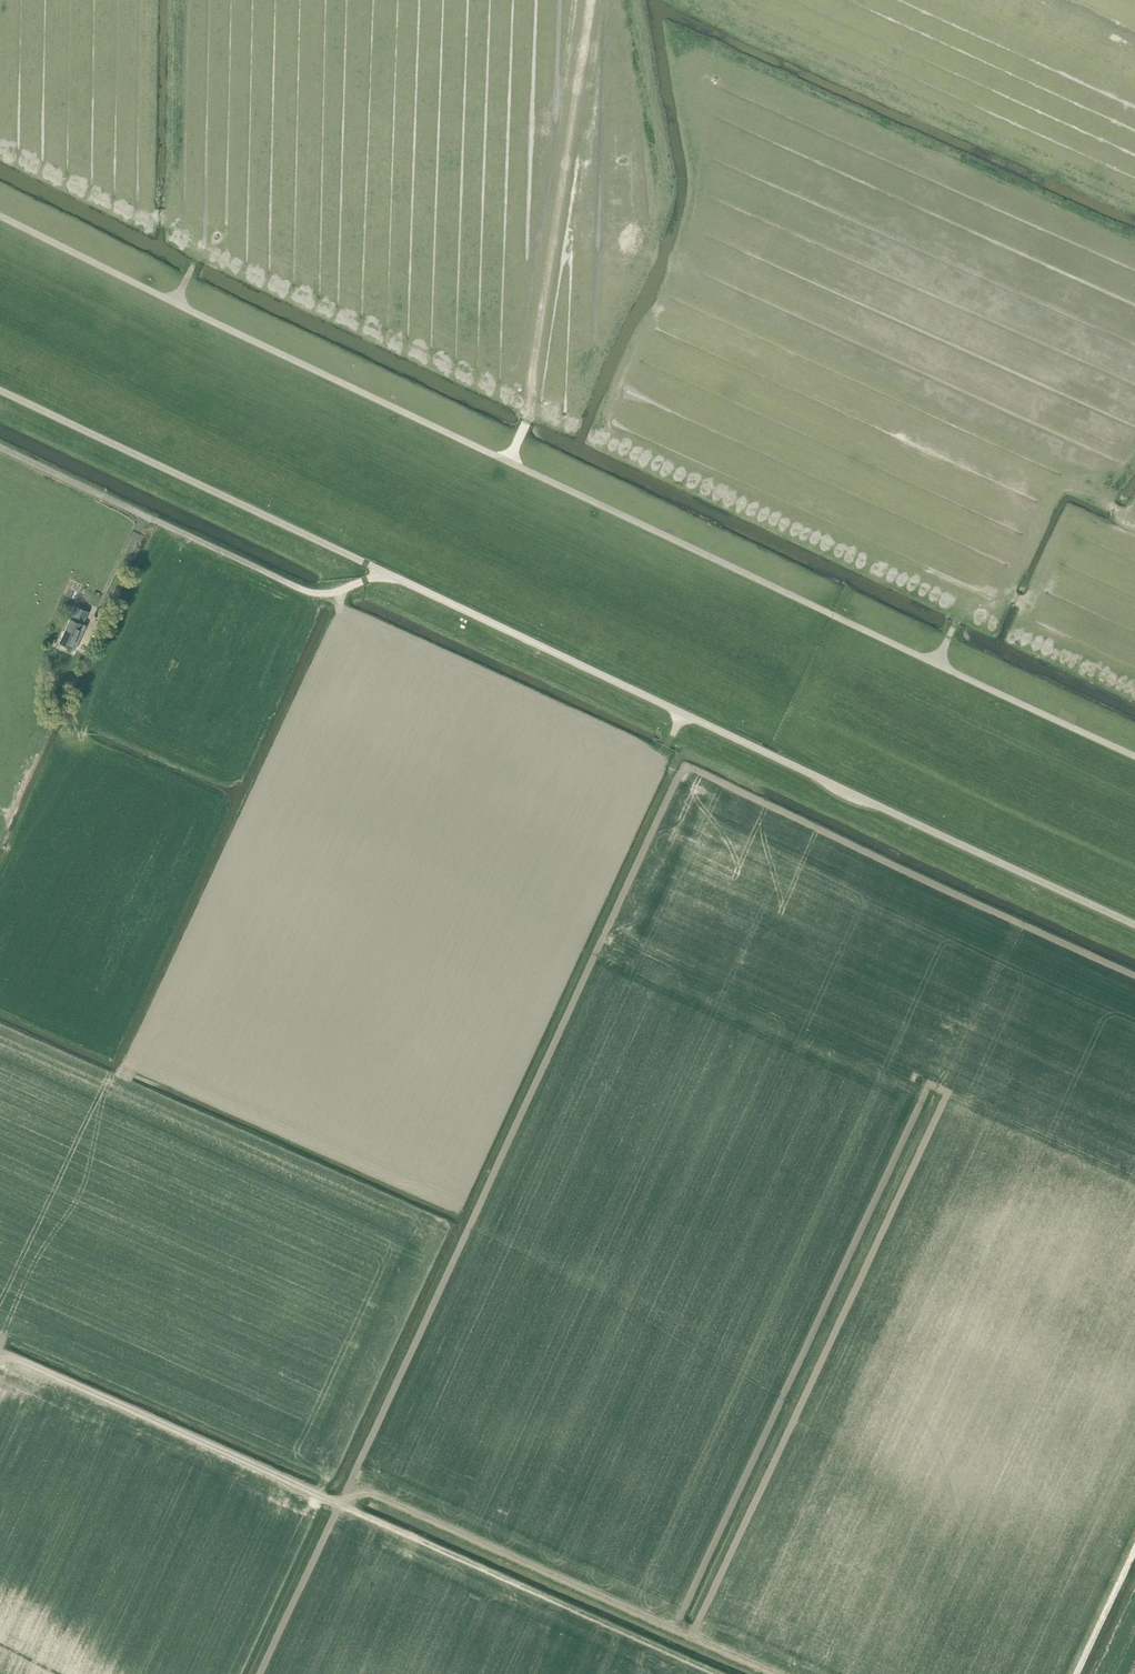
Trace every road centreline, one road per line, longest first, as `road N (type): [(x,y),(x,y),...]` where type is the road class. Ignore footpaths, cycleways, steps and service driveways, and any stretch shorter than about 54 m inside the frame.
road 1 (unclassified): [(0,390),(1134,925)]
road 2 (track): [(508,462),(529,419),(589,0)]
road 3 (track): [(1072,1673),(1134,1540)]

